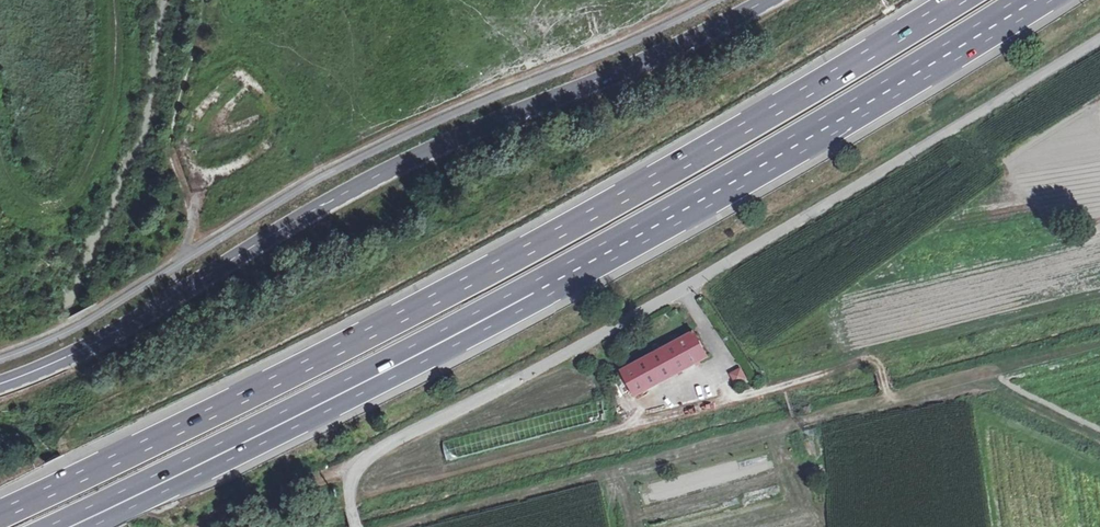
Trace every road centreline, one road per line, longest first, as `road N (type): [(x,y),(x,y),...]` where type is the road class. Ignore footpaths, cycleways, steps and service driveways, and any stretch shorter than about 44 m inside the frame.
road 1 (motorway): [(958,0),(565,230),(0,515)]
road 2 (unclassified): [(1099,39),(703,276),(393,439),(351,480),(356,526)]
road 3 (secondary): [(0,384),(131,324),(372,178),(769,0)]
road 4 (motorway): [(532,295),(1035,0)]
road 5 (motorway): [(47,526),(532,295)]
road 6 (track): [(865,358),(597,436),(352,494)]
road 7 (trunk): [(83,526),(532,295)]
road 8 (track): [(410,526),(787,425)]
road 9 (track): [(1099,297),(865,358)]
road 10 (track): [(1099,341),(890,396)]

